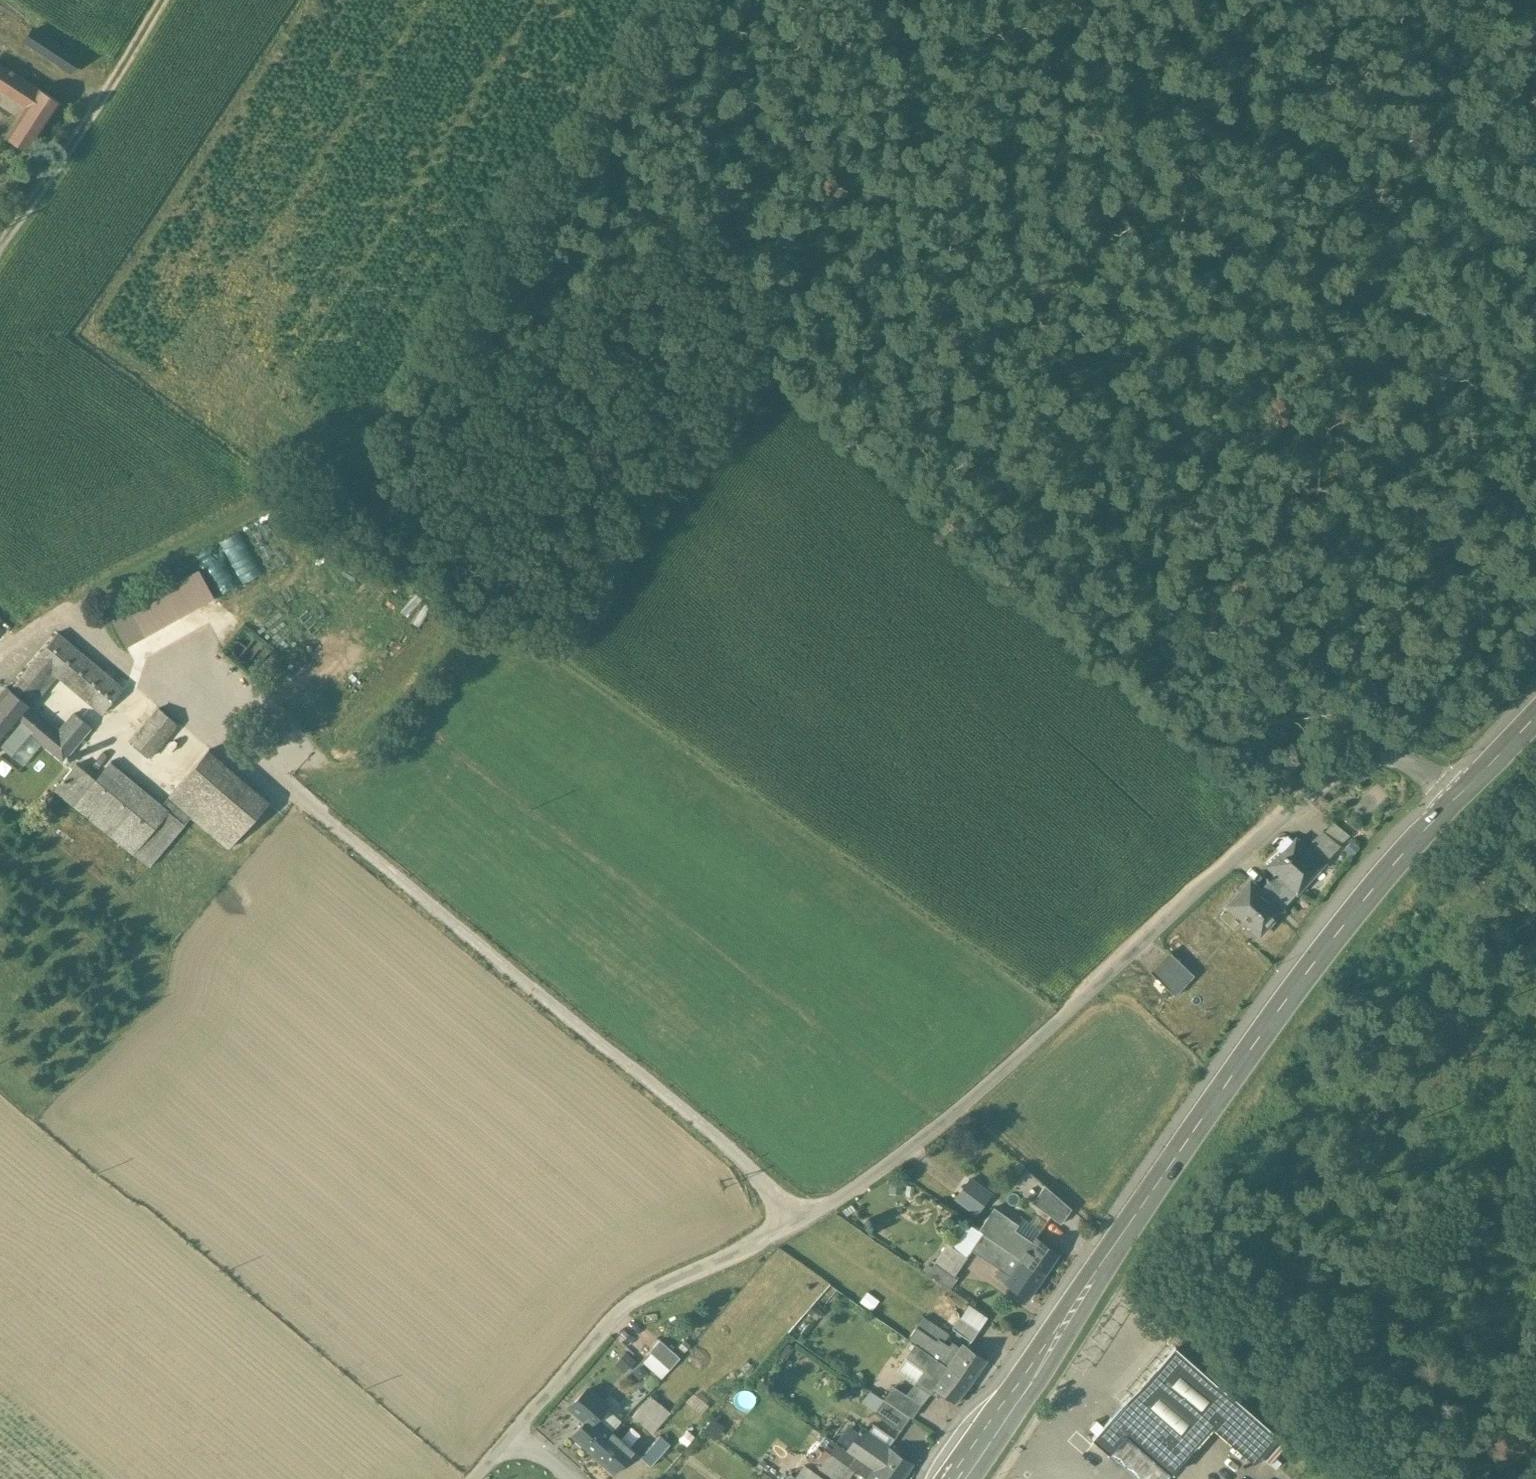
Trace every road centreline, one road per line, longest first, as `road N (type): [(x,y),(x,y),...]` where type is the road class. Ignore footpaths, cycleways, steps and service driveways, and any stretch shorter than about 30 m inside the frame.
road 1 (unclassified): [(525,1440),(652,1304),(865,1193),(1333,780),(1374,763),(1400,764),(1460,805)]
road 2 (secondary): [(1460,805),(1341,947),(1131,1235),(972,1478)]
road 3 (track): [(164,0),(8,225)]

